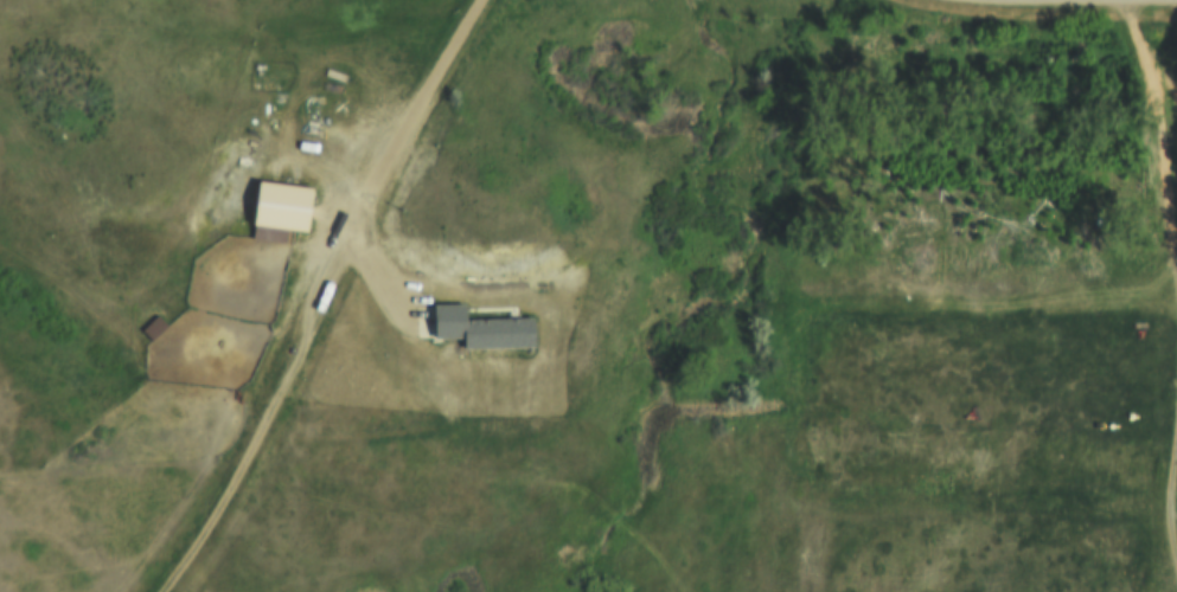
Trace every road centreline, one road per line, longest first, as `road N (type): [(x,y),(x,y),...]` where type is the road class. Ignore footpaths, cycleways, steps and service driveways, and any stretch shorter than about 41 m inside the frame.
road 1 (track): [(318,317),(224,515),(167,591)]
road 2 (track): [(1110,0),(1143,71),(1158,131),(1164,220),(1176,250)]

